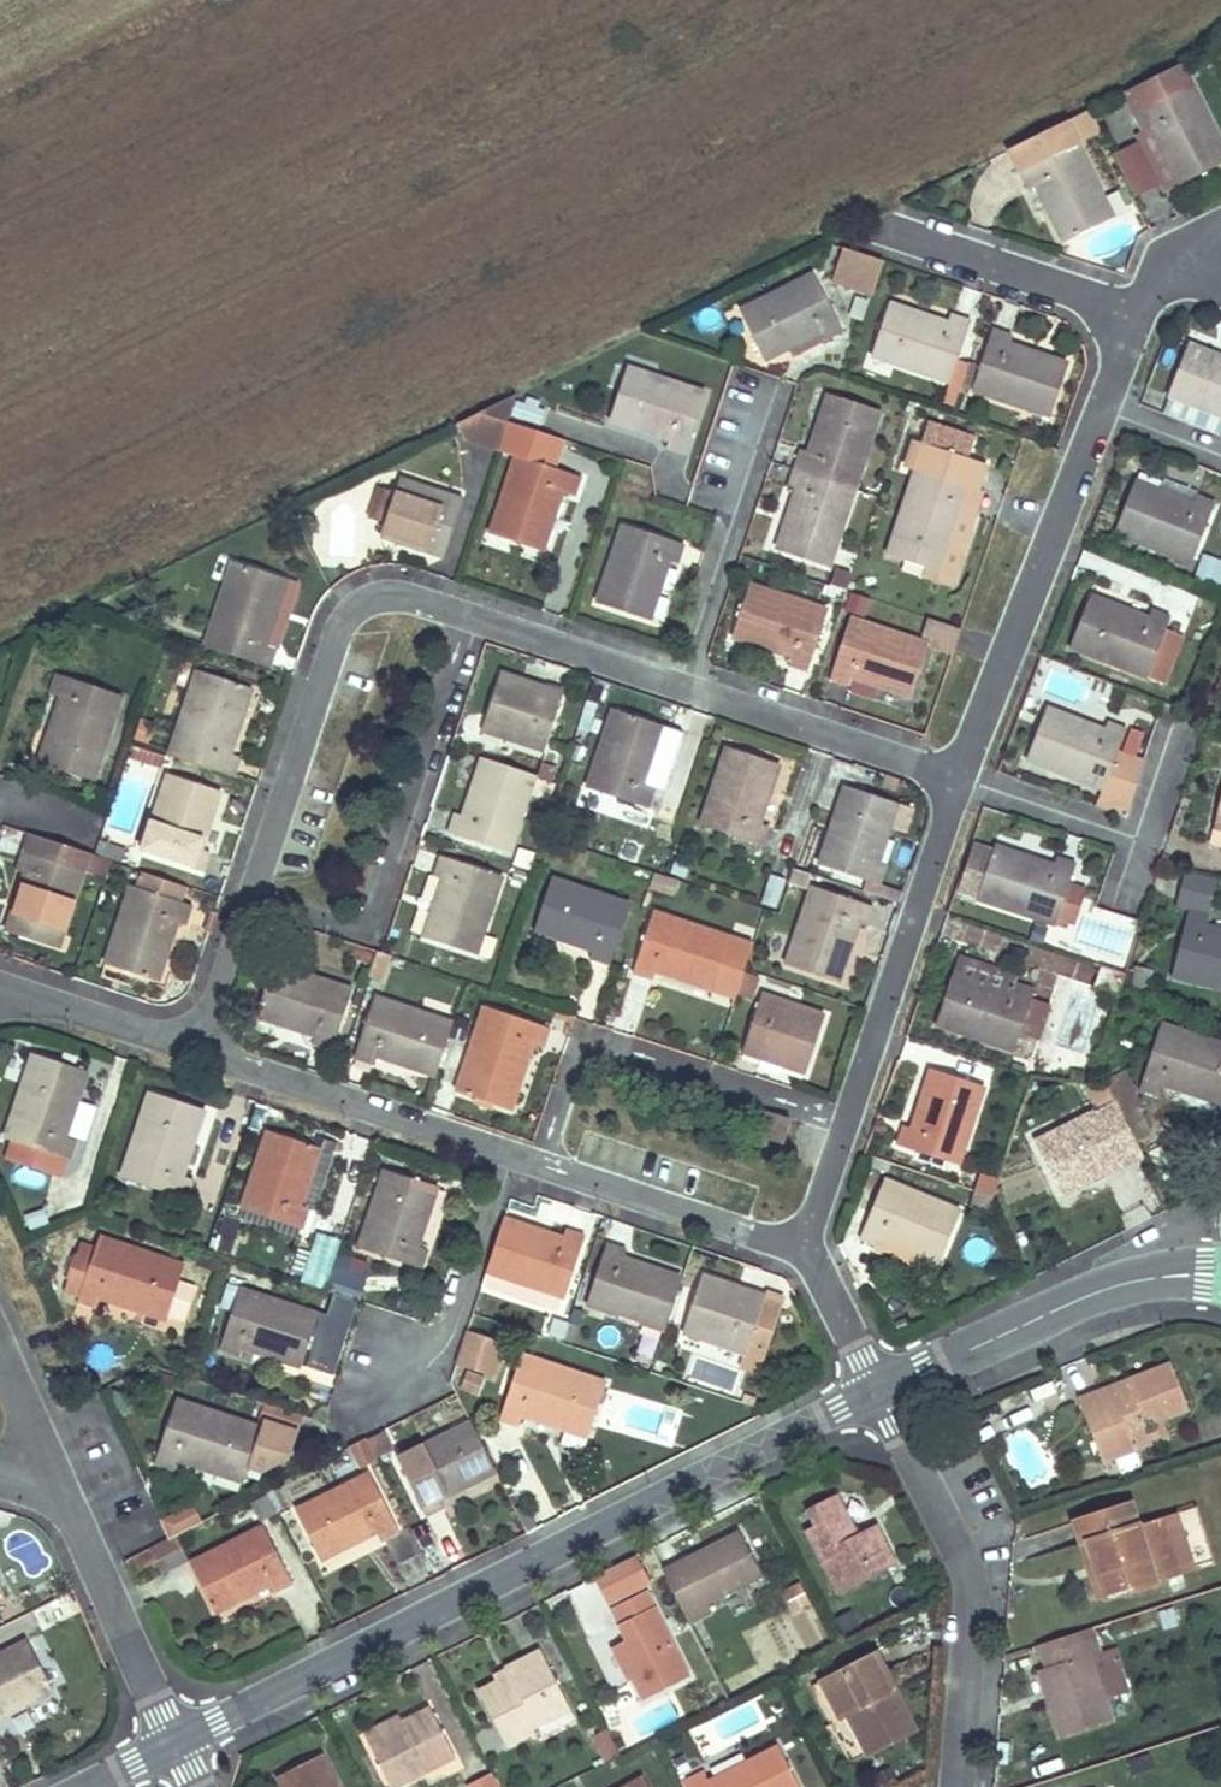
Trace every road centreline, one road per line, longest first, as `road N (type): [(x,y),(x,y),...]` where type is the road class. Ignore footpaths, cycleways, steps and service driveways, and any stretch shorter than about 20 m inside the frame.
road 1 (residential): [(194,1049),(331,636),(365,595),(388,587),(681,678)]
road 2 (tertiary): [(171,1742),(879,1392)]
road 3 (residential): [(194,1049),(802,1249)]
road 4 (residential): [(802,1249),(959,772)]
road 5 (residential): [(959,772),(1085,399),(1110,299)]
road 6 (residential): [(955,1786),(971,1594),(879,1392)]
road 7 (residential): [(681,678),(773,382)]
road 8 (tertiary): [(879,1392),(1120,1285),(1154,1278)]
road 9 (residential): [(681,678),(959,772)]
road 10 (residential): [(171,1742),(57,1491)]
road 11 (residential): [(1110,299),(921,235)]
road 12 (residential): [(25,993),(194,1049)]
road 13 (residential): [(802,1249),(879,1392)]
road 14 (residential): [(57,1491),(0,1353)]
road 15 (residential): [(1110,299),(1220,242)]

